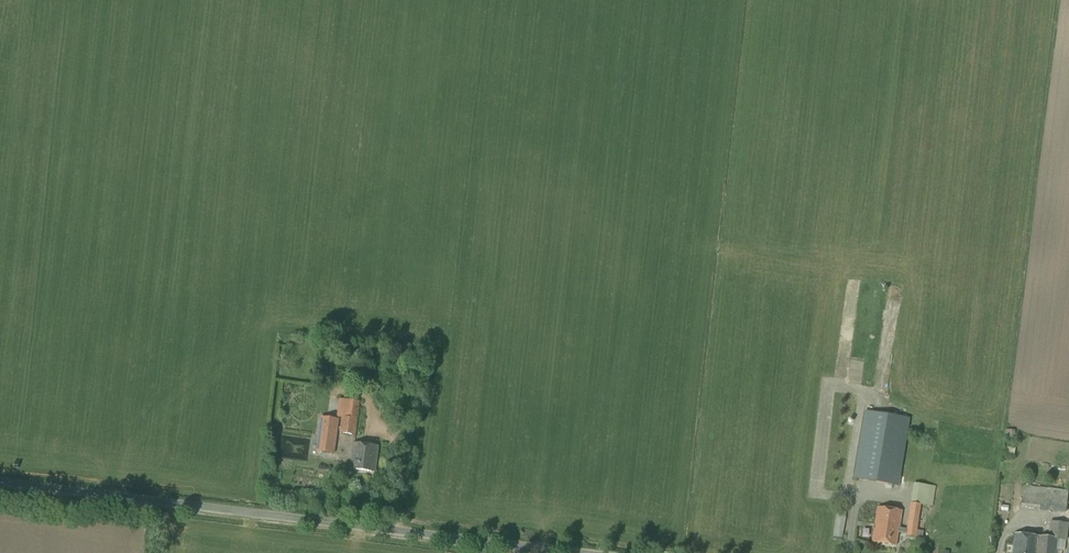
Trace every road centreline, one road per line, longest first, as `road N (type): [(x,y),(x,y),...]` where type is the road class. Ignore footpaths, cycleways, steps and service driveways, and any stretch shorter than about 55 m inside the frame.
road 1 (unclassified): [(588,552),(0,483)]

